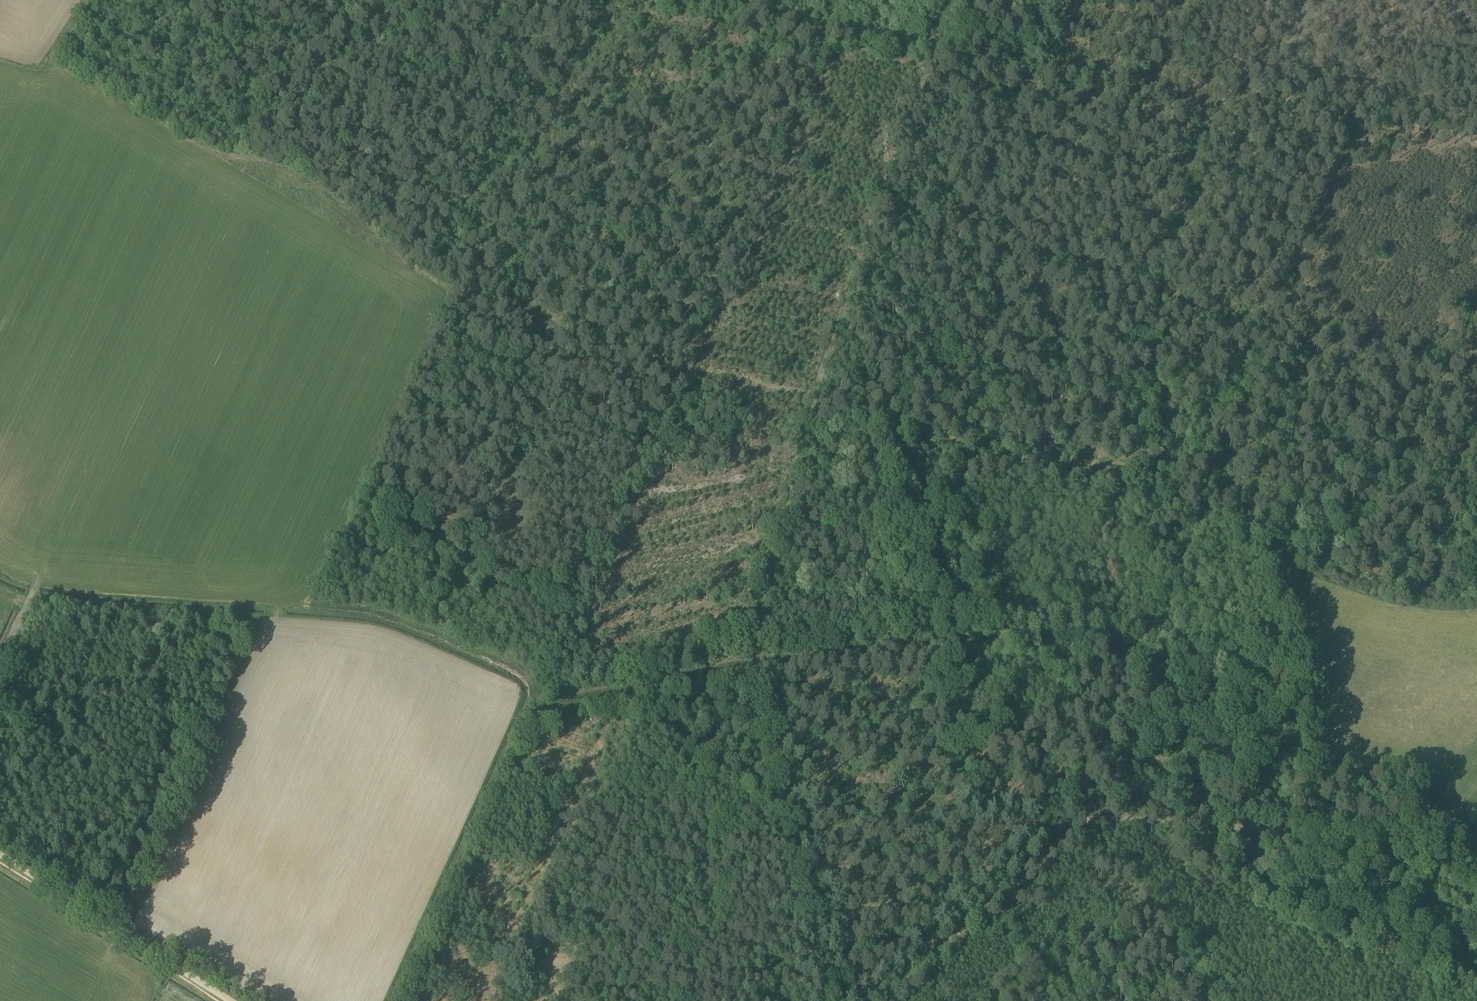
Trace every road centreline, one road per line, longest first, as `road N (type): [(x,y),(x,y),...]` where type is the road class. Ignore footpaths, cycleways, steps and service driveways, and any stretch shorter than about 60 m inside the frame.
road 1 (track): [(0,857),(228,1000)]
road 2 (track): [(812,392),(782,395),(571,346)]
road 3 (track): [(1097,819),(1211,1000)]

